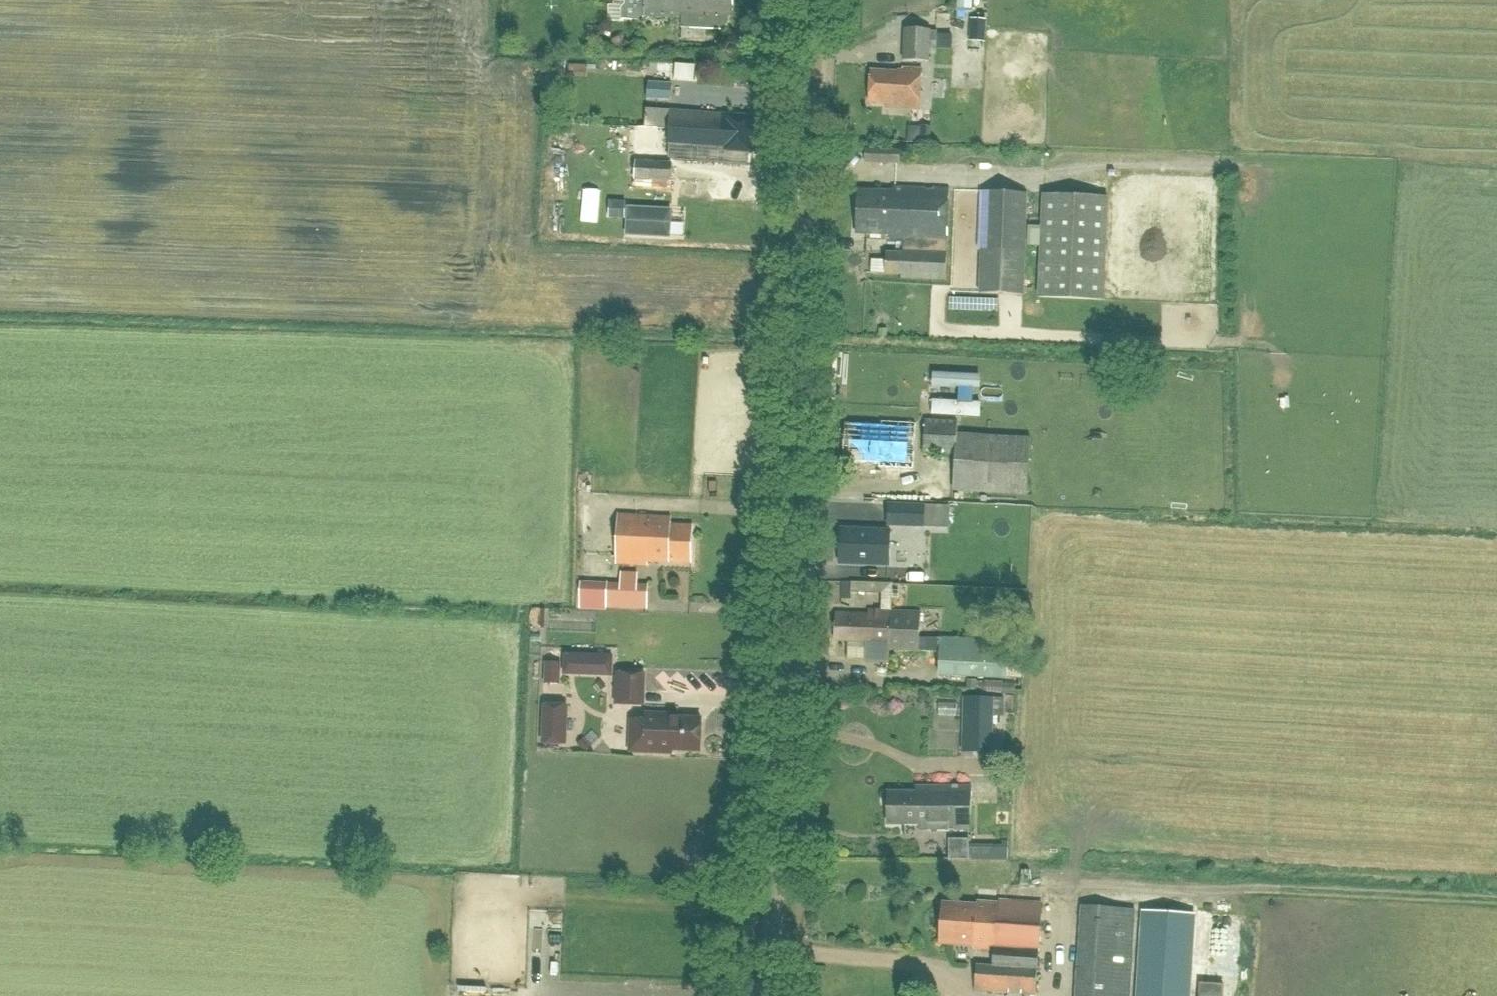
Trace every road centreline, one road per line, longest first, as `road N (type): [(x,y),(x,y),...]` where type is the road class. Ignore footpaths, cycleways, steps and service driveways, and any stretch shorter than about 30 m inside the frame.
road 1 (unclassified): [(765,995),(810,0)]
road 2 (track): [(1266,884),(1496,895)]

